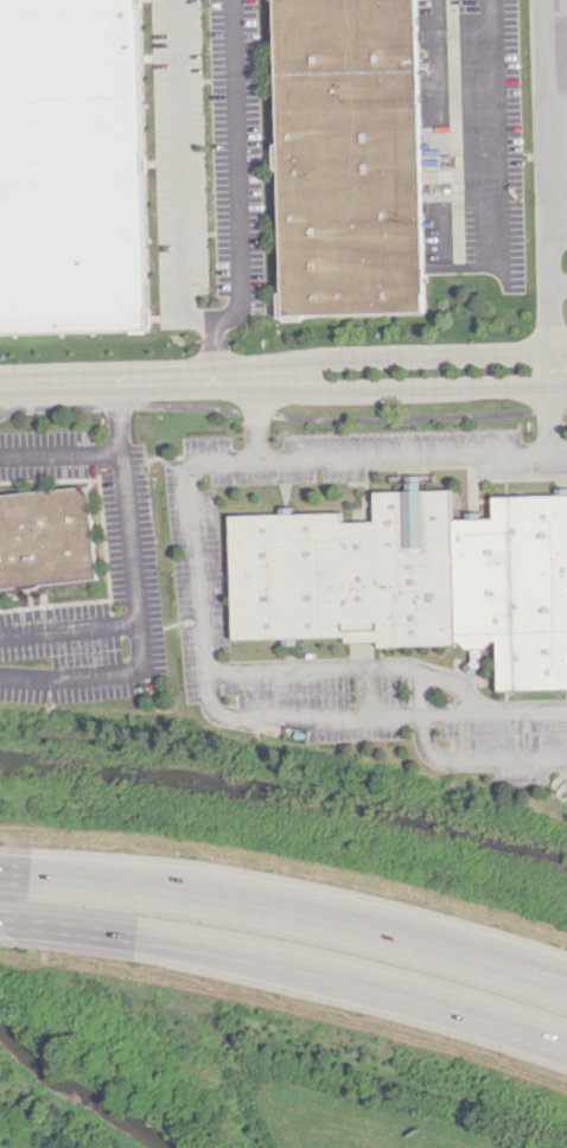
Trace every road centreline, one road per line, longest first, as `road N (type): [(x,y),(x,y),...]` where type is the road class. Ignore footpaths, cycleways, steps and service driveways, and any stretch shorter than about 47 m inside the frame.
road 1 (motorway): [(227,951),(376,982),(554,1035)]
road 2 (motorway): [(435,951),(135,889)]
road 3 (tertiary): [(253,372),(310,389),(556,384)]
road 4 (tertiary): [(556,353),(314,362),(253,372)]
road 5 (motorway): [(0,922),(227,951)]
road 6 (tertiary): [(253,372),(116,377)]
road 7 (motorway): [(566,991),(435,951)]
road 8 (motorway): [(135,889),(0,877)]
road 9 (motorway): [(566,967),(435,951)]

